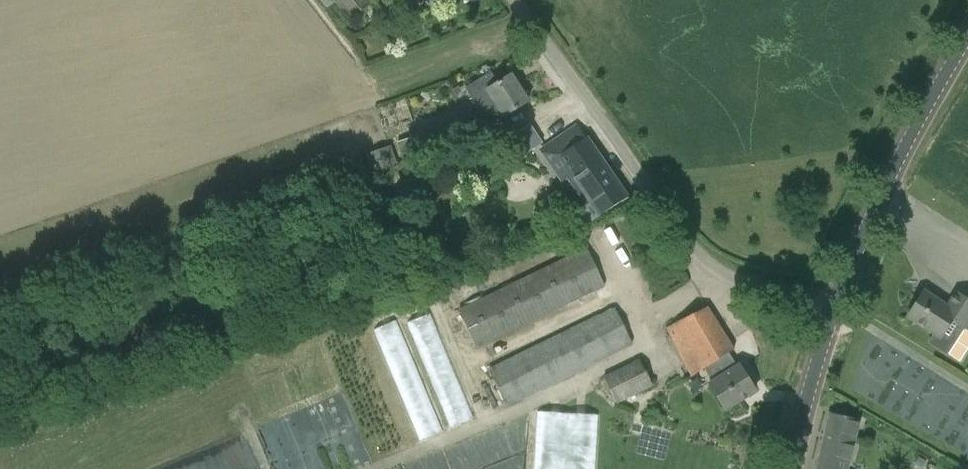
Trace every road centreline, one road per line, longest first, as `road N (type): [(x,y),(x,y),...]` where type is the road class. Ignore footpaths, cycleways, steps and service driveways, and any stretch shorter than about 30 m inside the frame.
road 1 (unclassified): [(509,0),(683,243),(739,287),(829,321)]
road 2 (tertiary): [(829,321),(924,111),(967,37)]
road 3 (tertiary): [(789,468),(829,321)]

